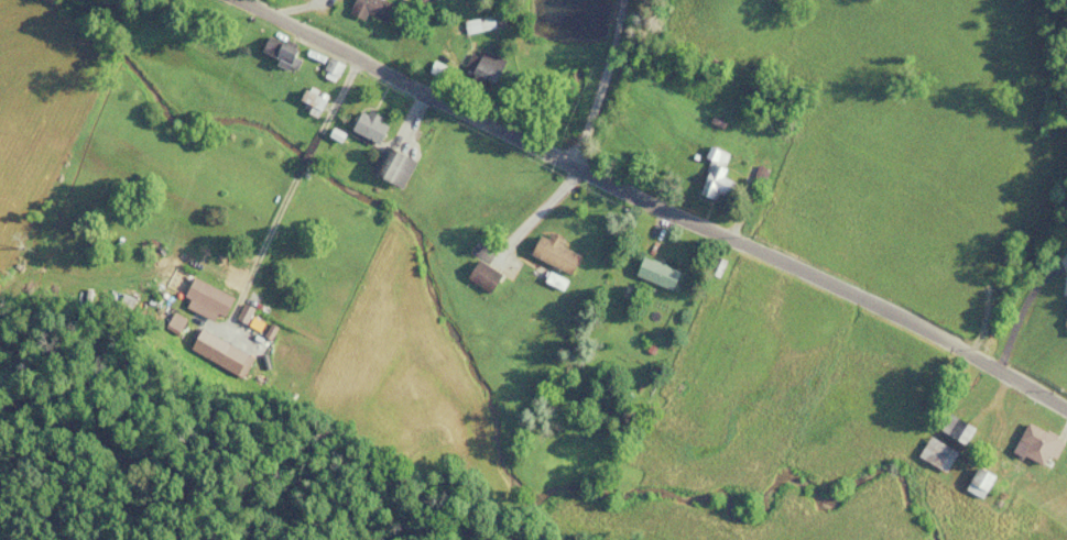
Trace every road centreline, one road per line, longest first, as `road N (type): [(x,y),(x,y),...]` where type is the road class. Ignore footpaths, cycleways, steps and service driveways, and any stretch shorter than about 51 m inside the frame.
road 1 (tertiary): [(1066,409),(917,324),(239,0)]

